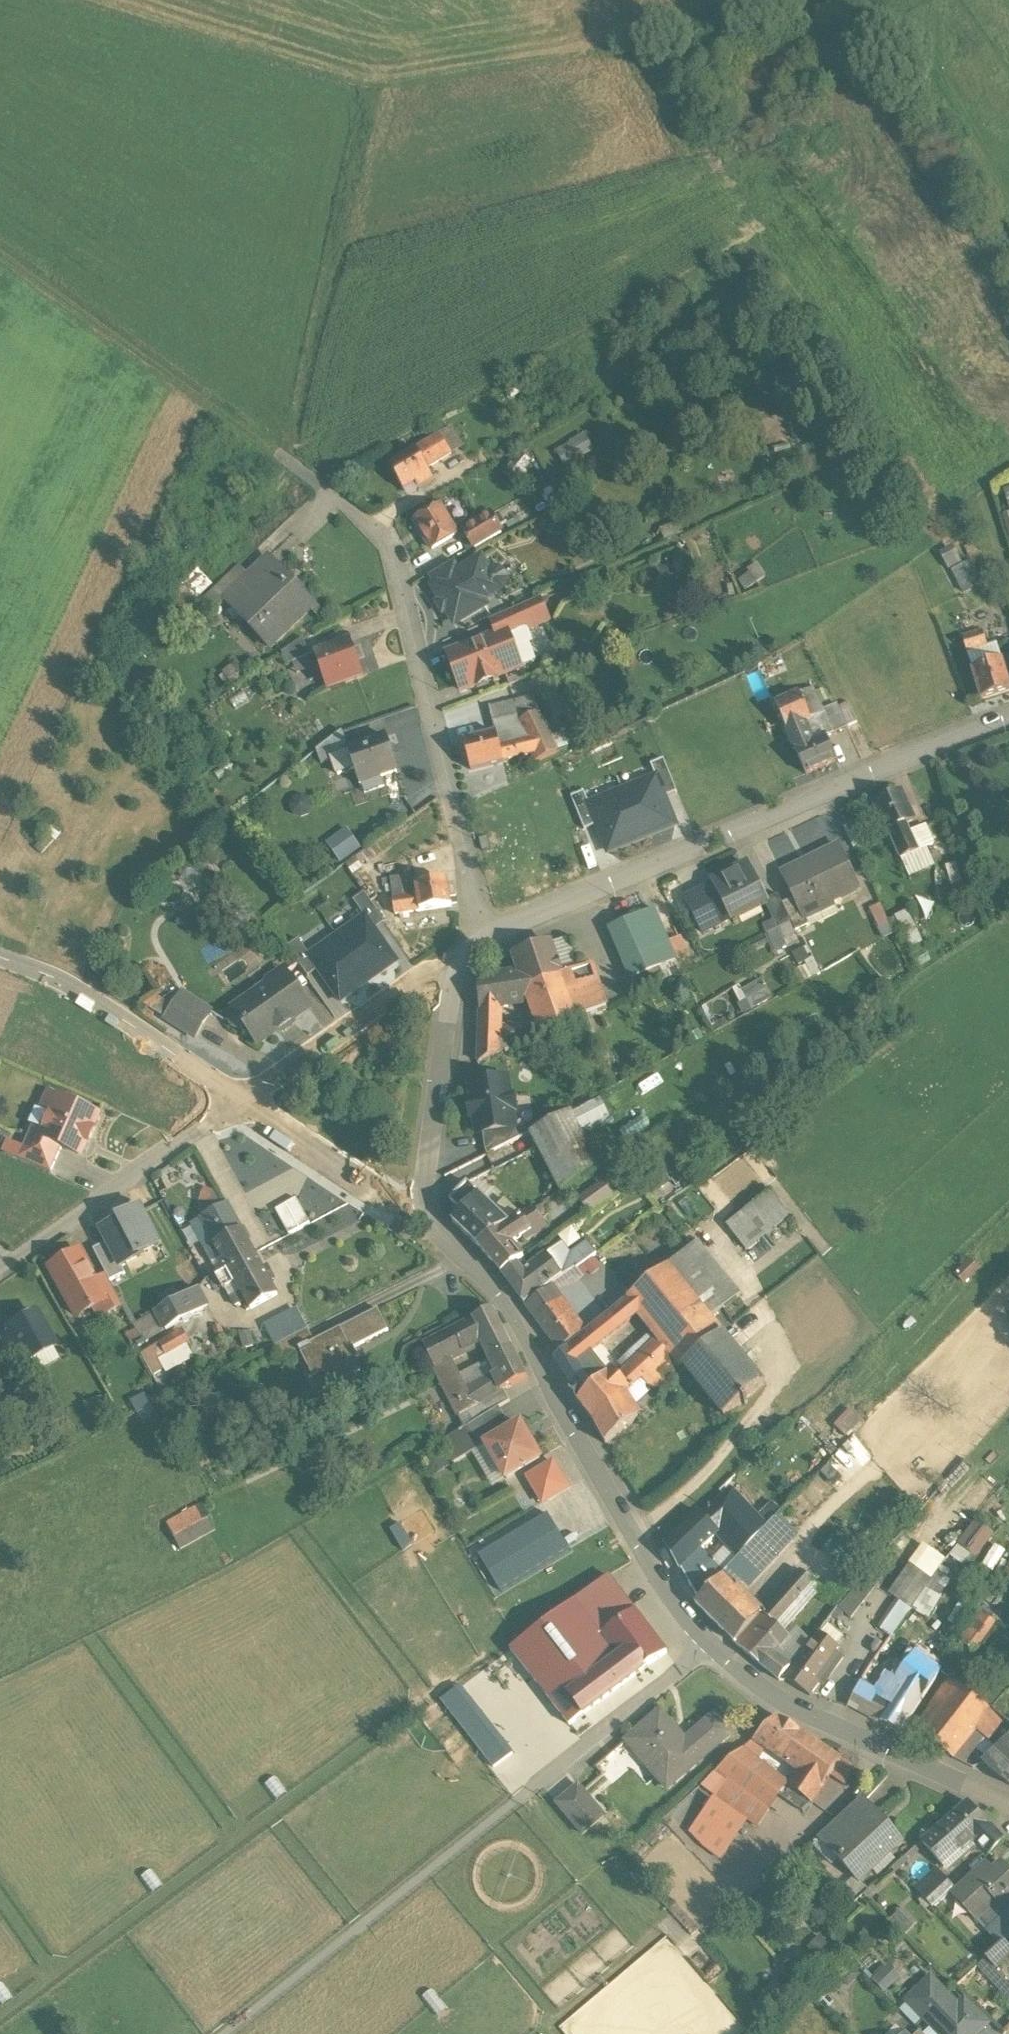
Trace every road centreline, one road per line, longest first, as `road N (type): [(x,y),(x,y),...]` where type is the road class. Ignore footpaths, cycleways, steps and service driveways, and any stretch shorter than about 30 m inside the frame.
road 1 (residential): [(1008,1803),(763,1694),(708,1642),(678,1609),(507,1301),(428,1215)]
road 2 (track): [(226,2033),(708,1642)]
road 3 (residential): [(485,937),(1008,721)]
road 4 (residential): [(485,937),(390,553),(377,533),(293,466)]
road 5 (track): [(0,250),(293,466)]
road 6 (residential): [(0,1270),(246,1101)]
road 7 (residential): [(246,1101),(433,969),(458,966)]
road 8 (residential): [(428,1215),(425,1164),(458,966)]
road 9 (residential): [(428,1215),(416,1217),(246,1101)]
road 10 (unclassified): [(134,1028),(69,989),(0,963)]
road 11 (residential): [(246,1101),(134,1028)]

